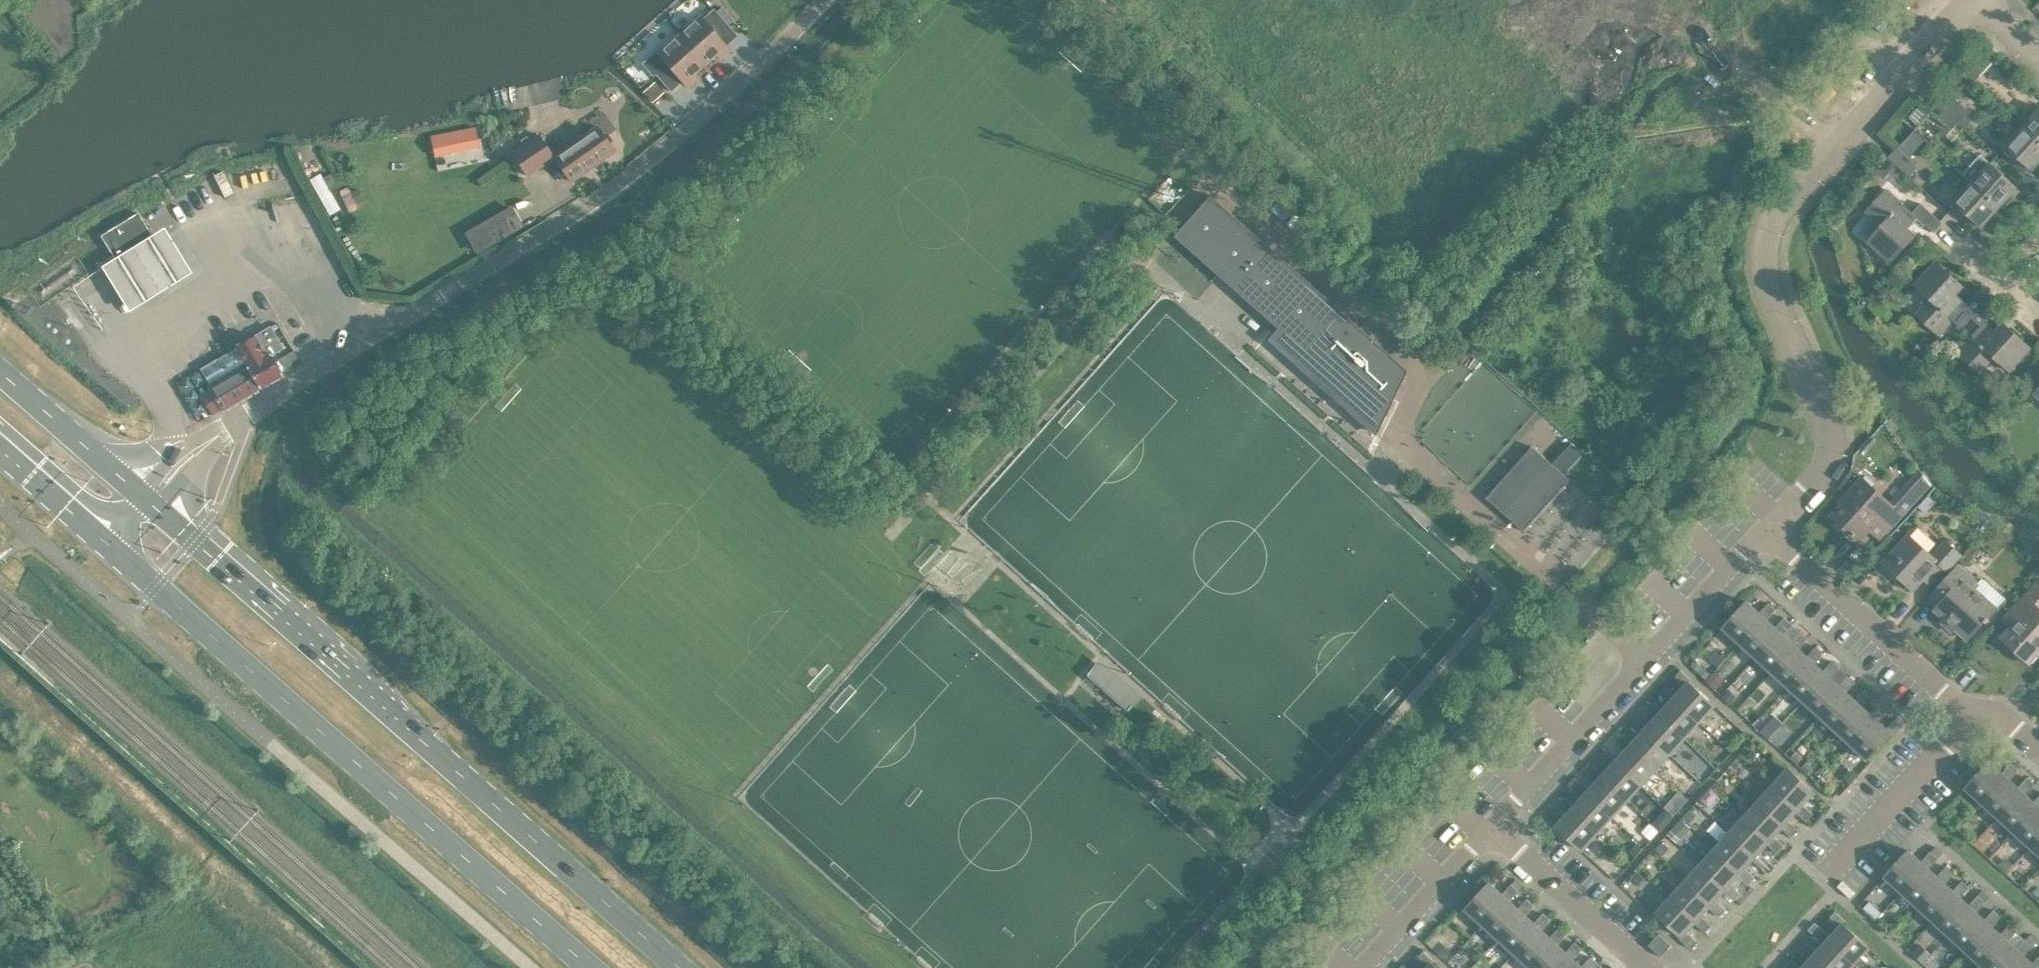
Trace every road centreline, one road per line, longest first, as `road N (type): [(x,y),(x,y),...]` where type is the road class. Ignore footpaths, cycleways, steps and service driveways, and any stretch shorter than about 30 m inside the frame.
road 1 (unclassified): [(213,436),(587,204),(752,70),(822,0)]
road 2 (primary): [(668,967),(392,710),(156,508)]
road 3 (residential): [(1764,530),(1828,460),(1835,431),(1779,281),(1775,249),(1786,192),(1969,0)]
road 4 (primary): [(112,544),(591,967)]
road 5 (residential): [(1498,825),(1764,530)]
road 6 (residential): [(1977,717),(1764,530)]
road 7 (residential): [(1837,870),(1977,717)]
road 8 (residential): [(1646,967),(1498,825)]
road 9 (residential): [(1362,967),(1498,825)]
road 10 (primary): [(137,492),(0,372)]
road 11 (primary): [(0,446),(112,544)]

